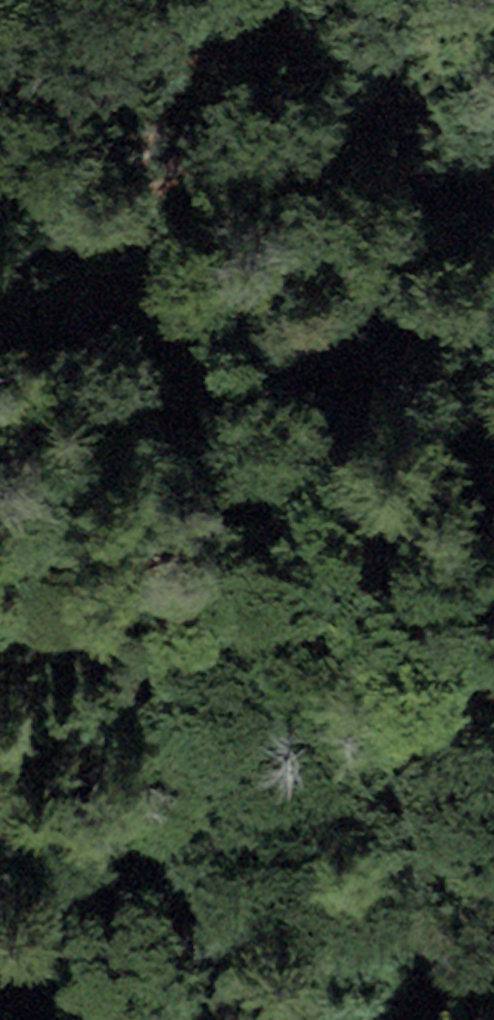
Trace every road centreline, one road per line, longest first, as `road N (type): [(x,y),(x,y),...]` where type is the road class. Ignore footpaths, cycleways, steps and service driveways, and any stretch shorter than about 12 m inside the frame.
road 1 (trunk): [(0,234),(474,1019)]
road 2 (track): [(0,168),(201,170),(493,190)]
road 3 (track): [(149,0),(0,87)]
road 4 (track): [(0,957),(112,1019)]

